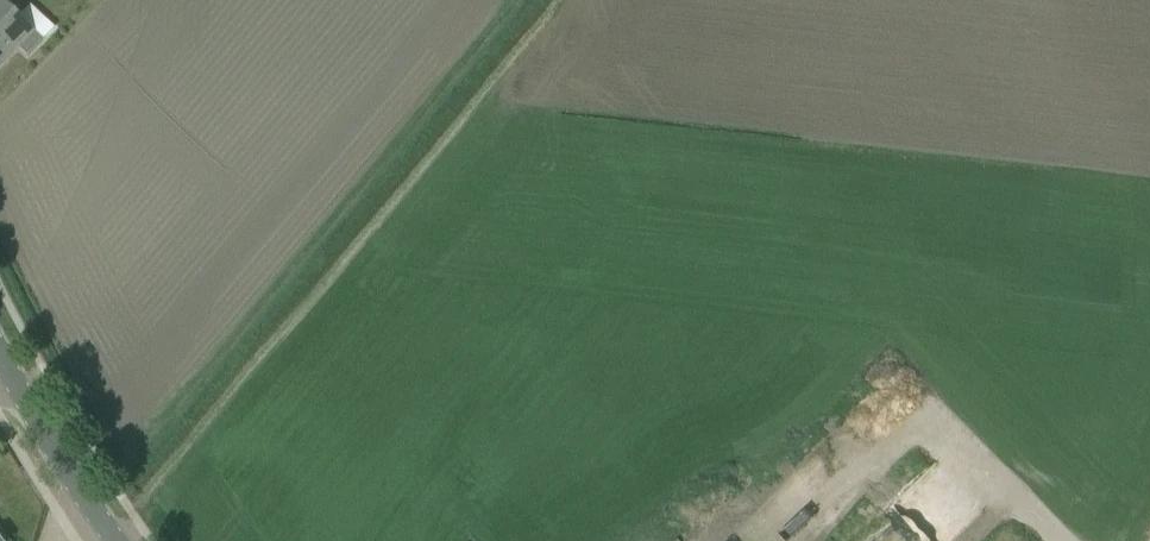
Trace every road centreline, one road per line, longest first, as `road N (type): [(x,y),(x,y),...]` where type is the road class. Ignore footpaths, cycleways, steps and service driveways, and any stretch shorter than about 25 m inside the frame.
road 1 (tertiary): [(116,540),(45,437),(0,348)]

